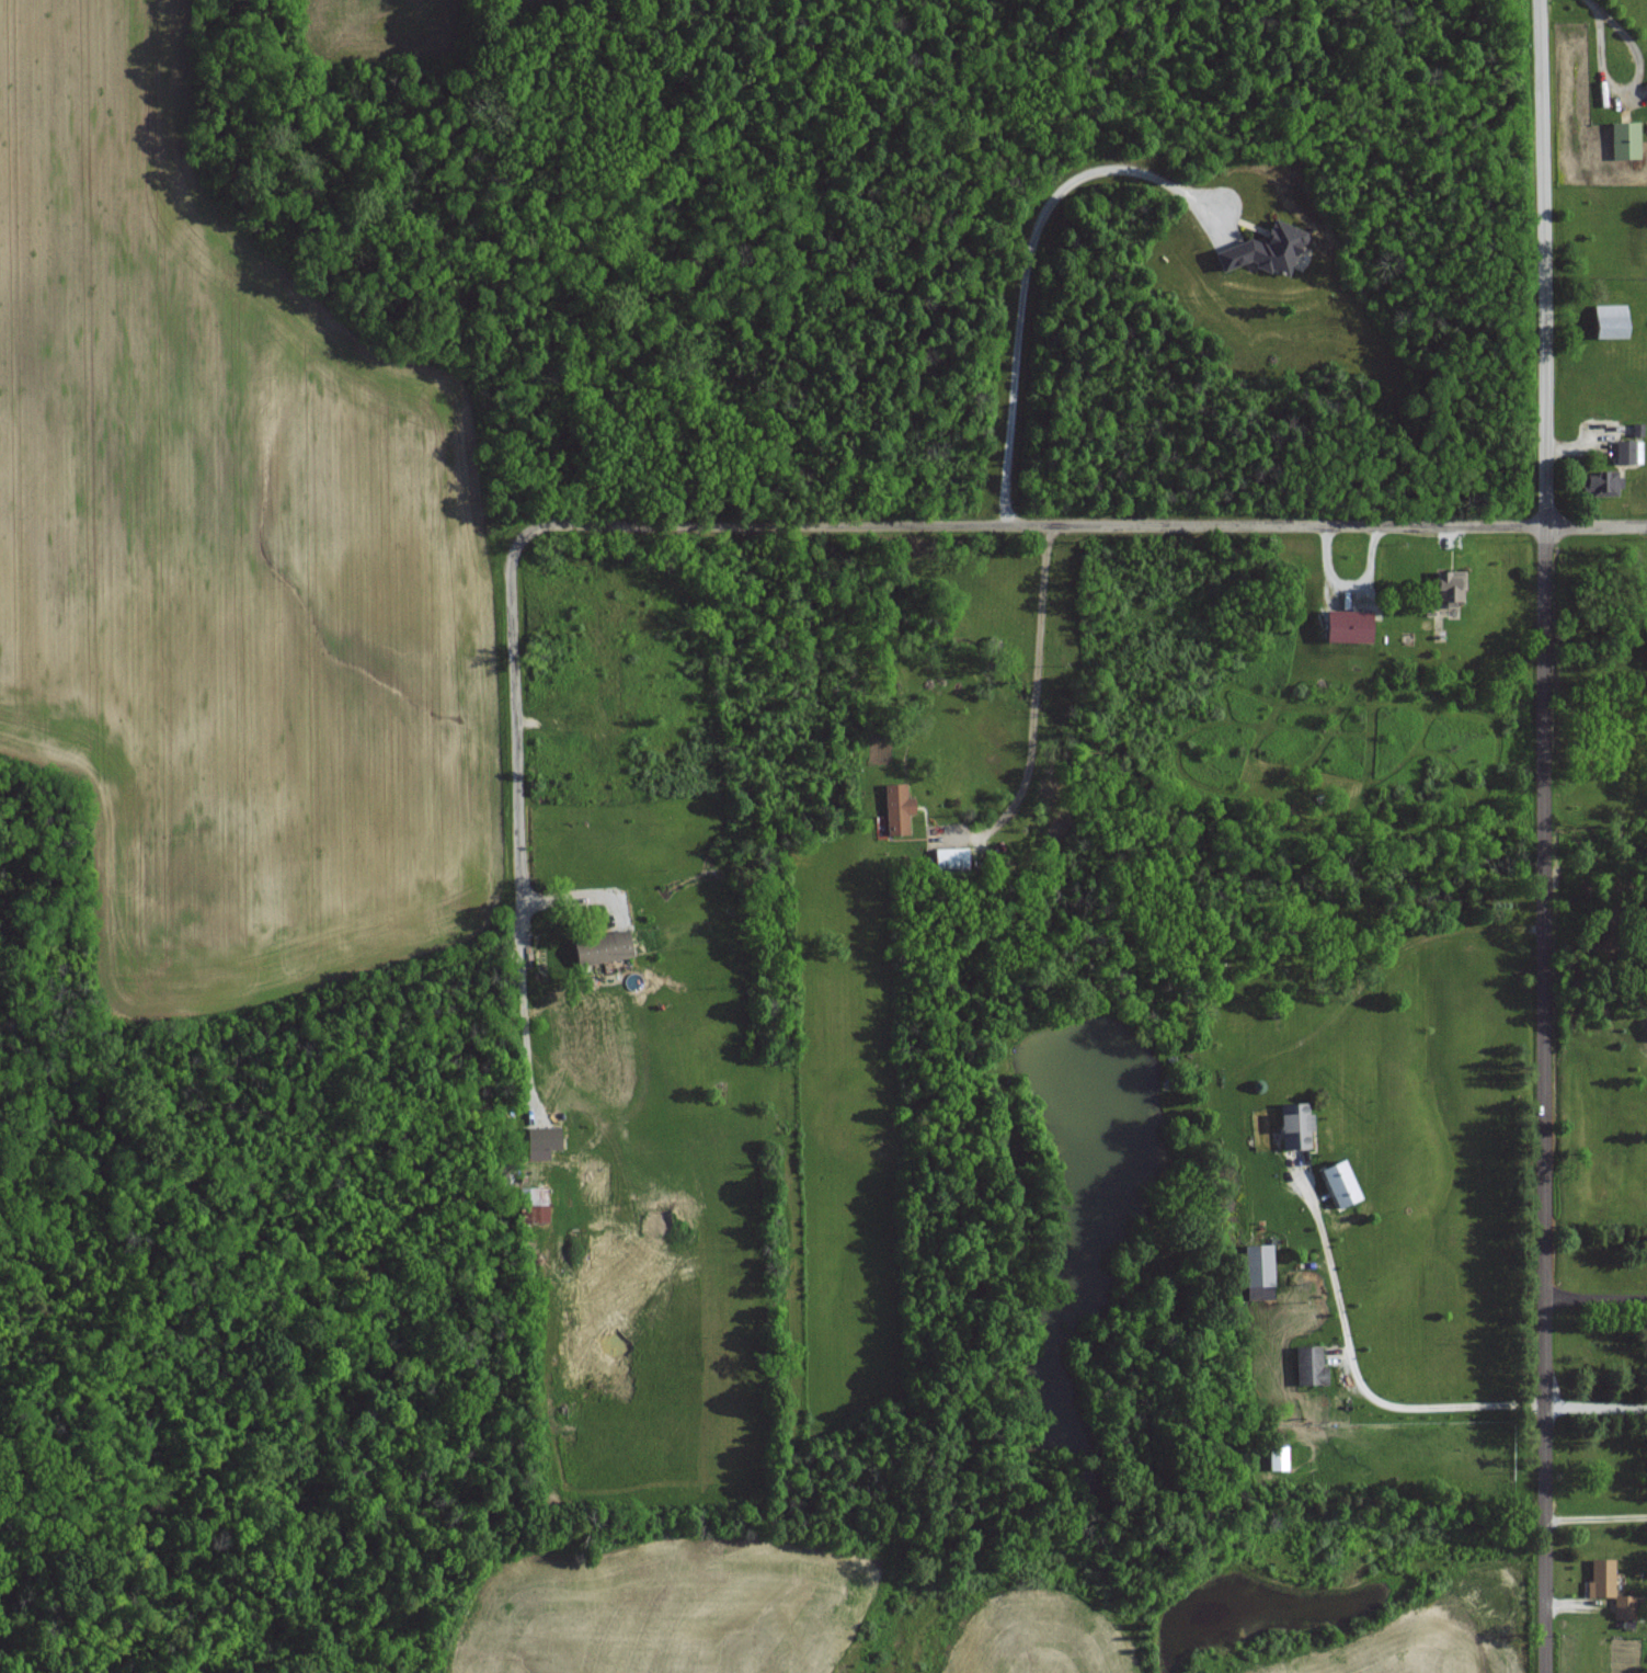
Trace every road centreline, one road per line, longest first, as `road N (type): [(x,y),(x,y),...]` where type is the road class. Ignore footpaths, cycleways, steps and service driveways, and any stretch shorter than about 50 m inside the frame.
road 1 (residential): [(1548,1672),(1542,0)]
road 2 (residential): [(1646,523),(547,523),(518,540),(510,561),(523,981)]

